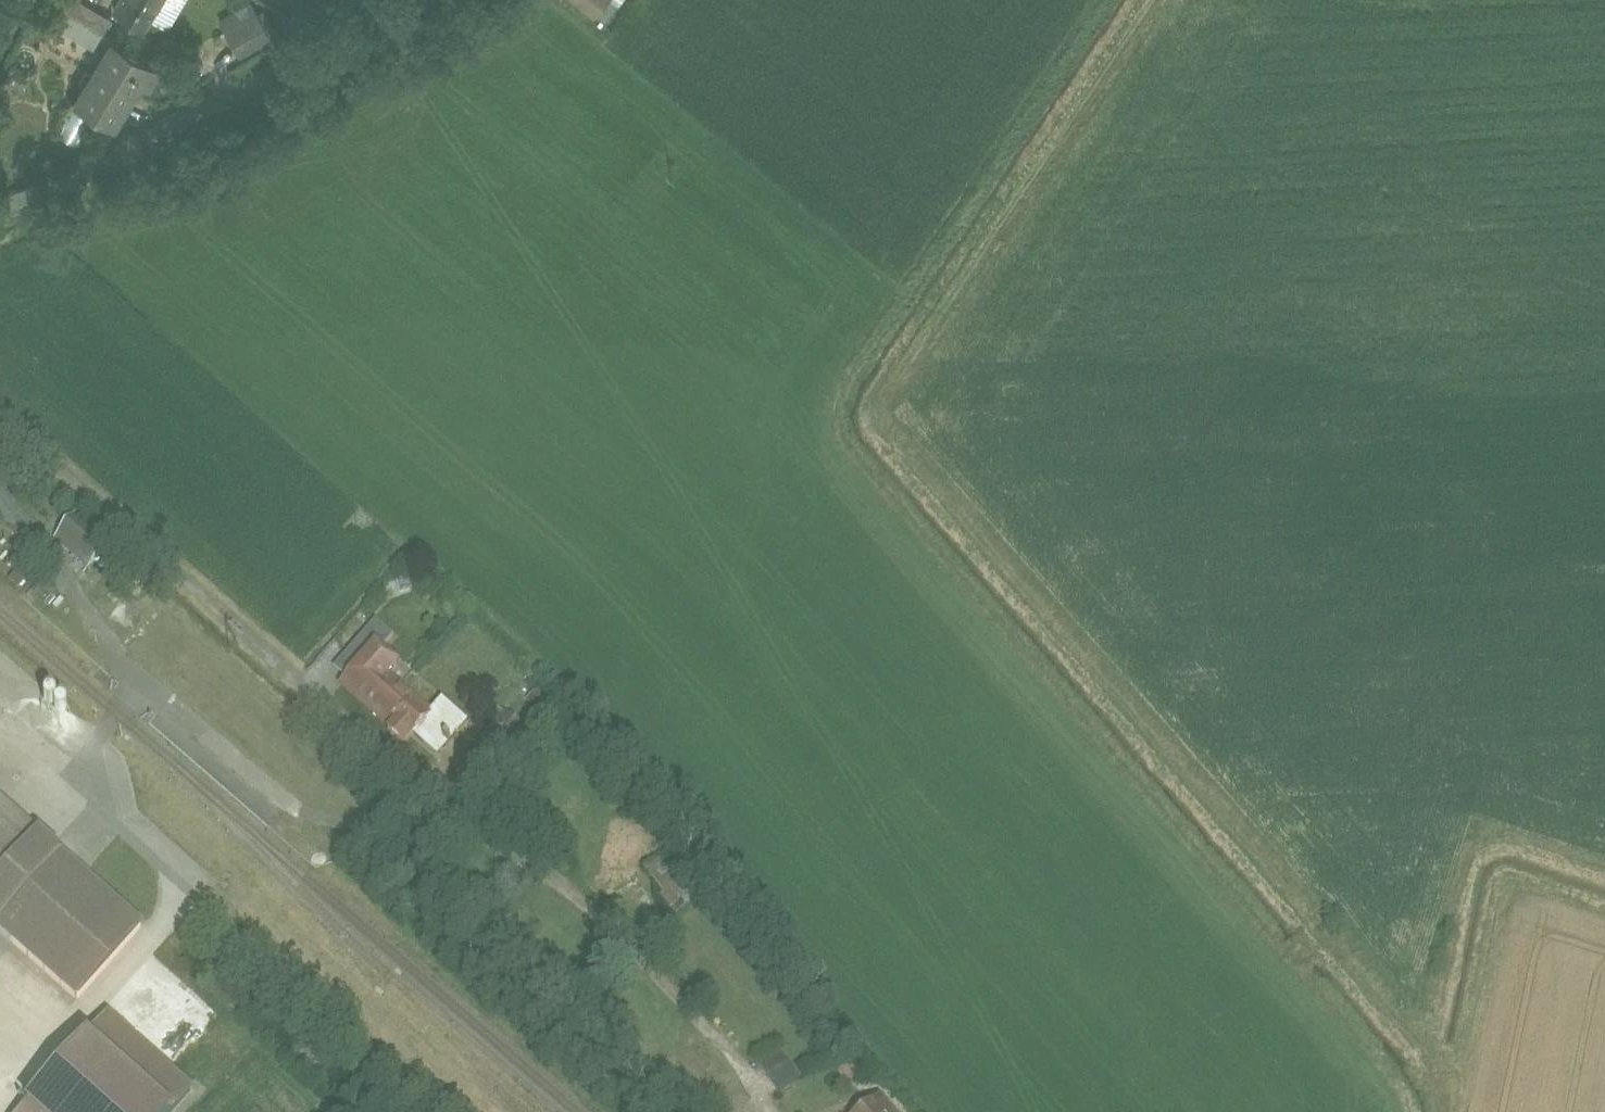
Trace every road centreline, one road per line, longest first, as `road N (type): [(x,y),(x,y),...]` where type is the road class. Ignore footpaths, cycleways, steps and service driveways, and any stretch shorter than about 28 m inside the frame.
road 1 (unclassified): [(0,212),(416,0)]
road 2 (residential): [(0,421),(314,690)]

